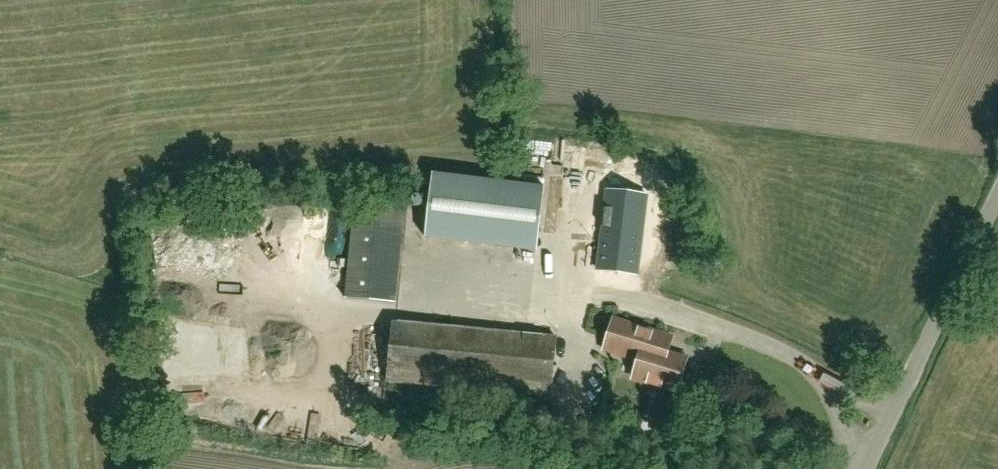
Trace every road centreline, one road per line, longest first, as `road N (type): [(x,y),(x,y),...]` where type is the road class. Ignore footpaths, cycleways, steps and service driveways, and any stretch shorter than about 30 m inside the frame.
road 1 (unclassified): [(866,468),(997,205)]

